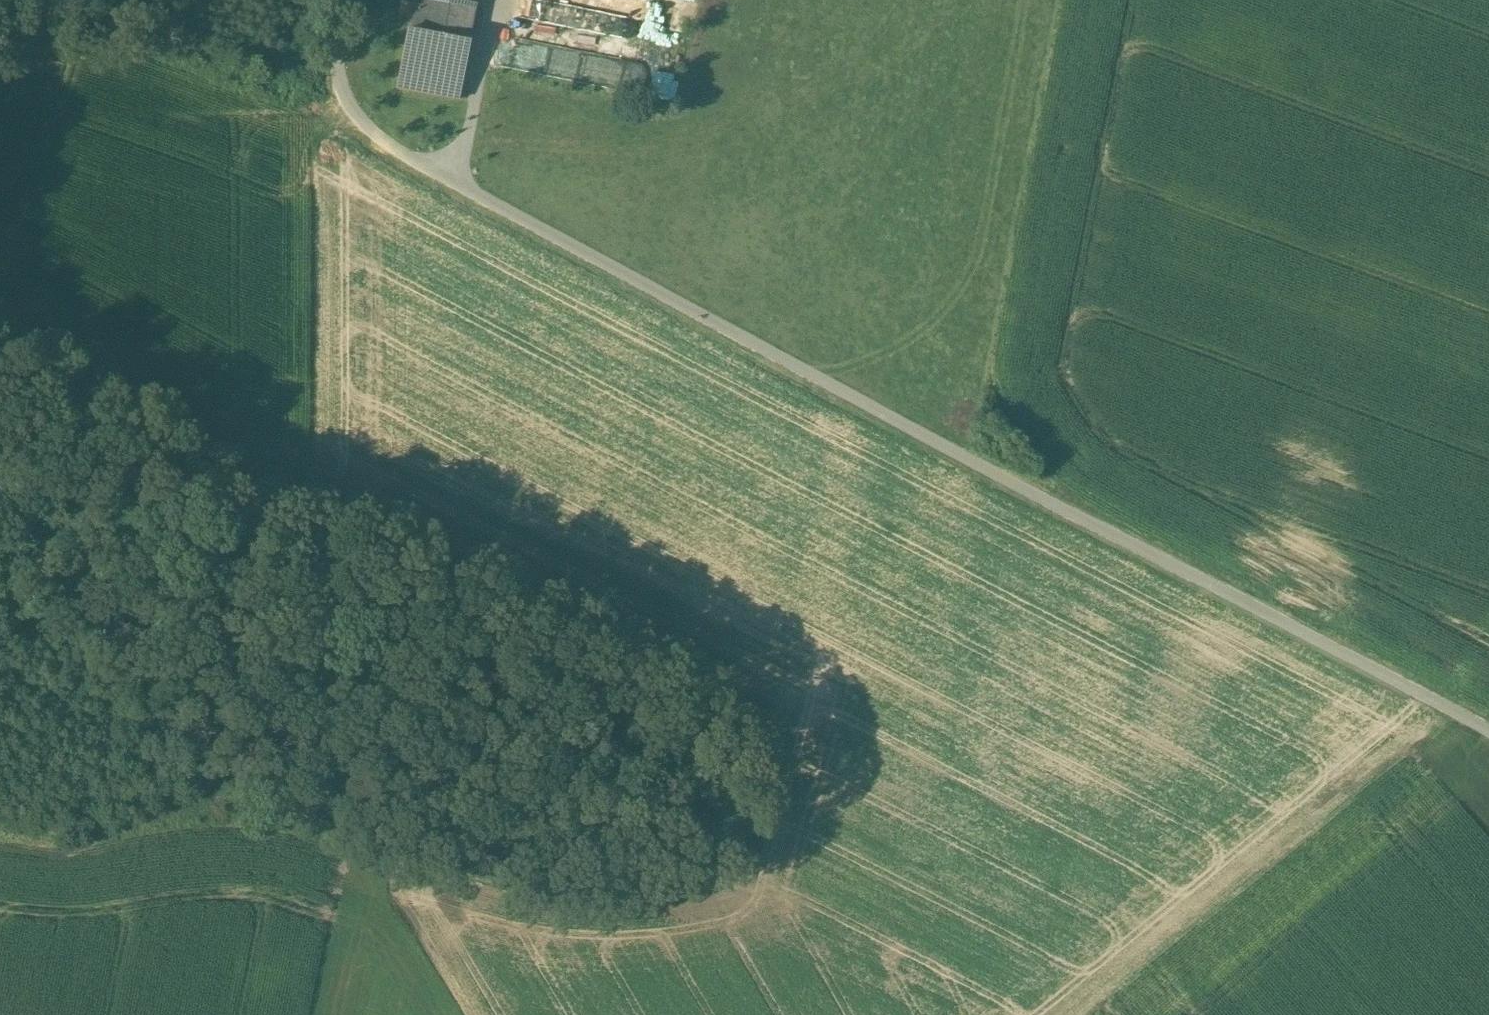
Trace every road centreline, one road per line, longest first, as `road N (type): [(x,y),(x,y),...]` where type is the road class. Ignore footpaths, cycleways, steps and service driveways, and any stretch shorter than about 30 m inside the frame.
road 1 (unclassified): [(337,0),(337,81),(350,111),(375,140),(421,170),(1479,726)]

